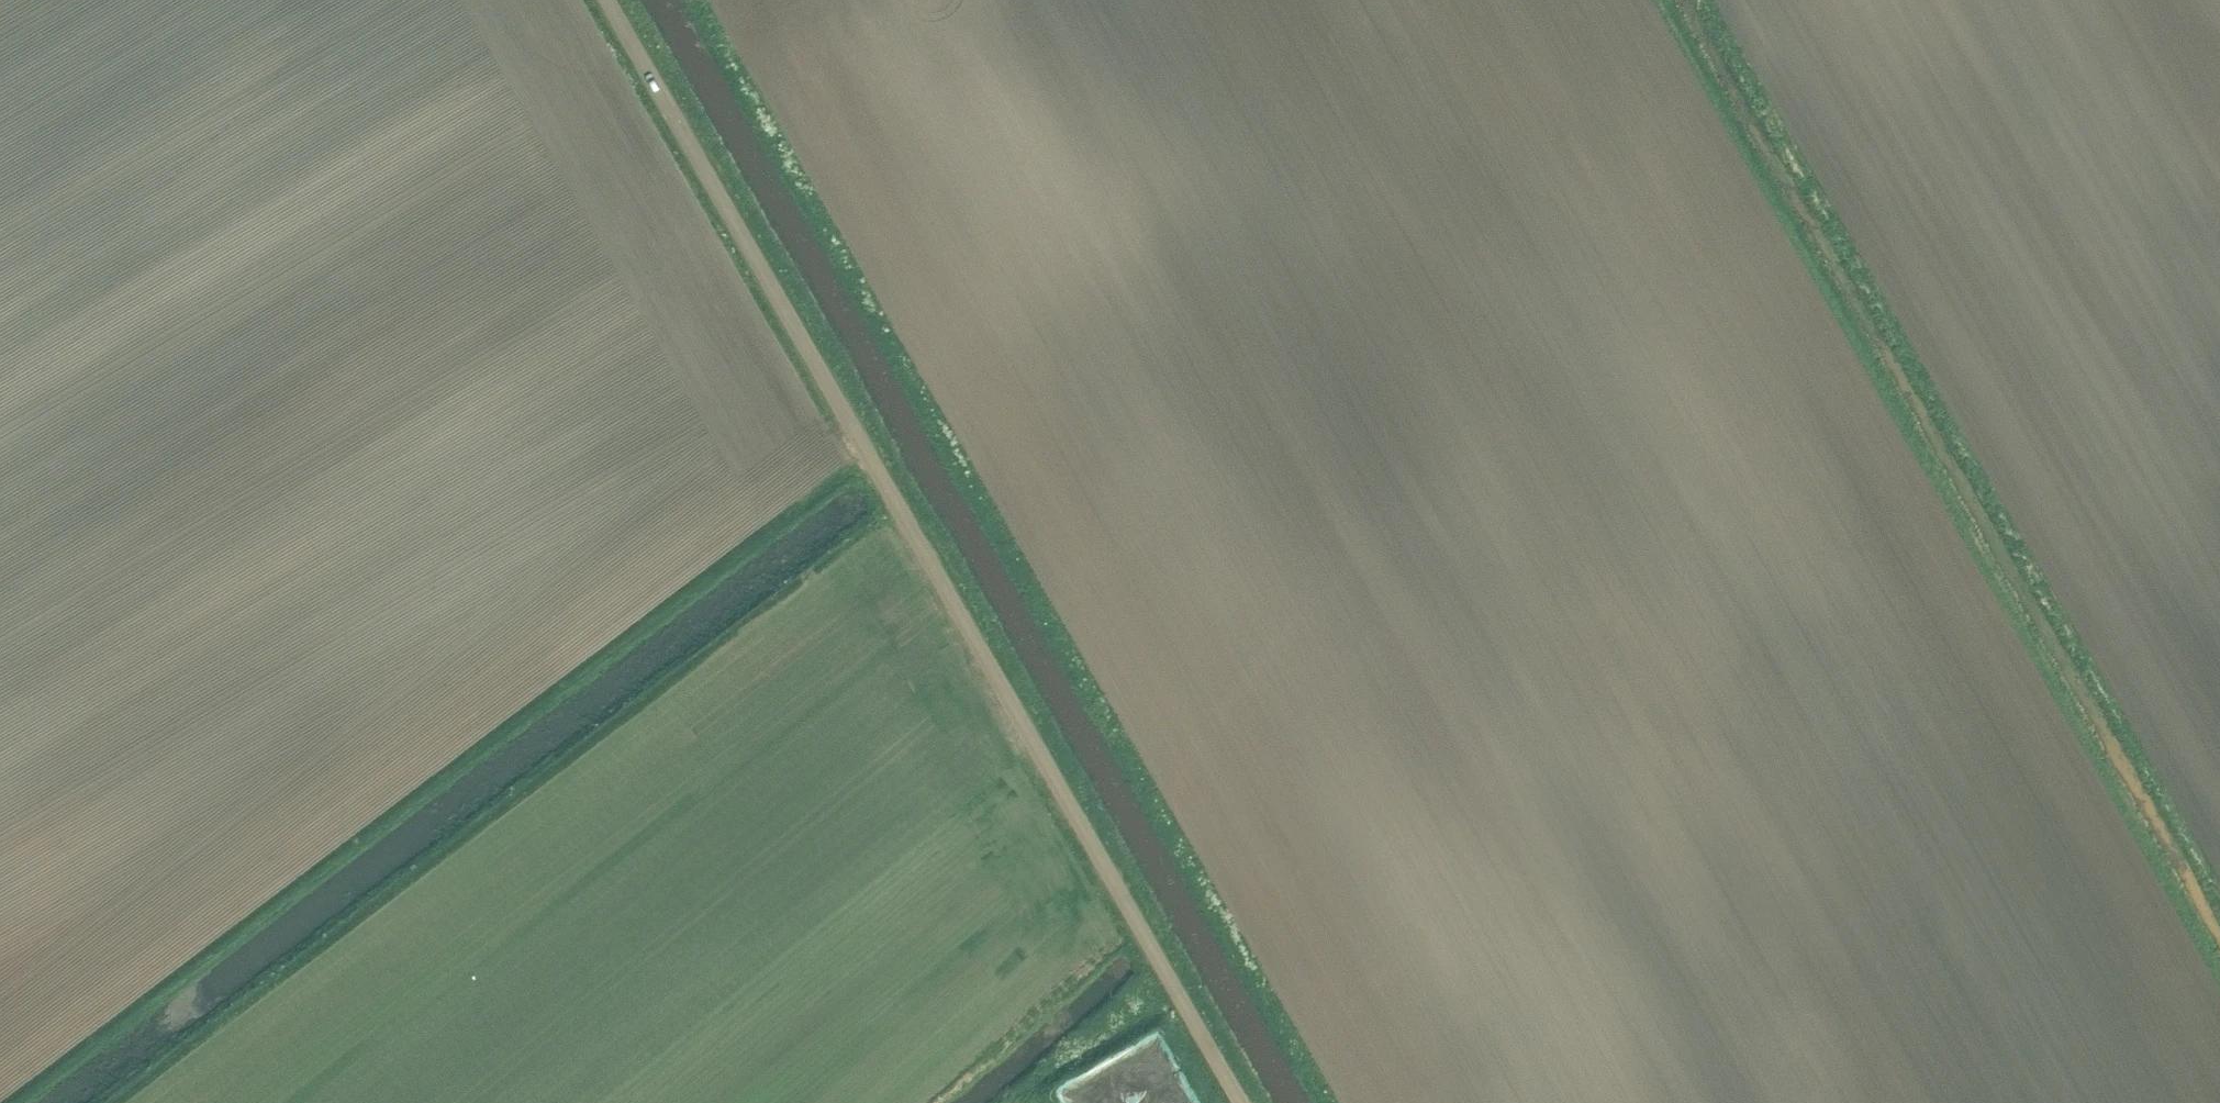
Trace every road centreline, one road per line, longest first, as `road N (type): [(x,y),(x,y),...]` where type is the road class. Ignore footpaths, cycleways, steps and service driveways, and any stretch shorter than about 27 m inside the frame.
road 1 (unclassified): [(1241,1102),(608,0)]

